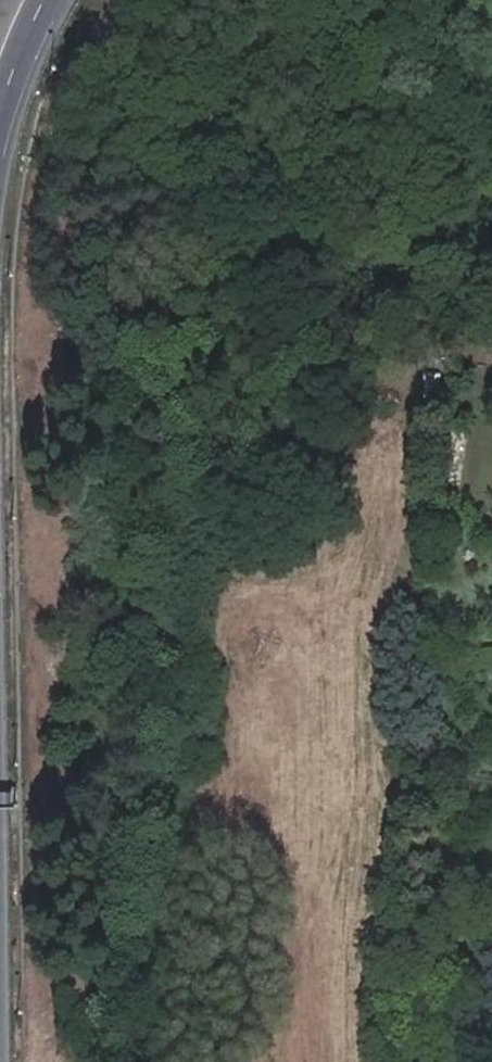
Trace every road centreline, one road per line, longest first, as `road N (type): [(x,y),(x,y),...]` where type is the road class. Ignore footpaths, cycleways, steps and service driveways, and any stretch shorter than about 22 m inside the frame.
road 1 (trunk): [(0,123),(47,0)]

